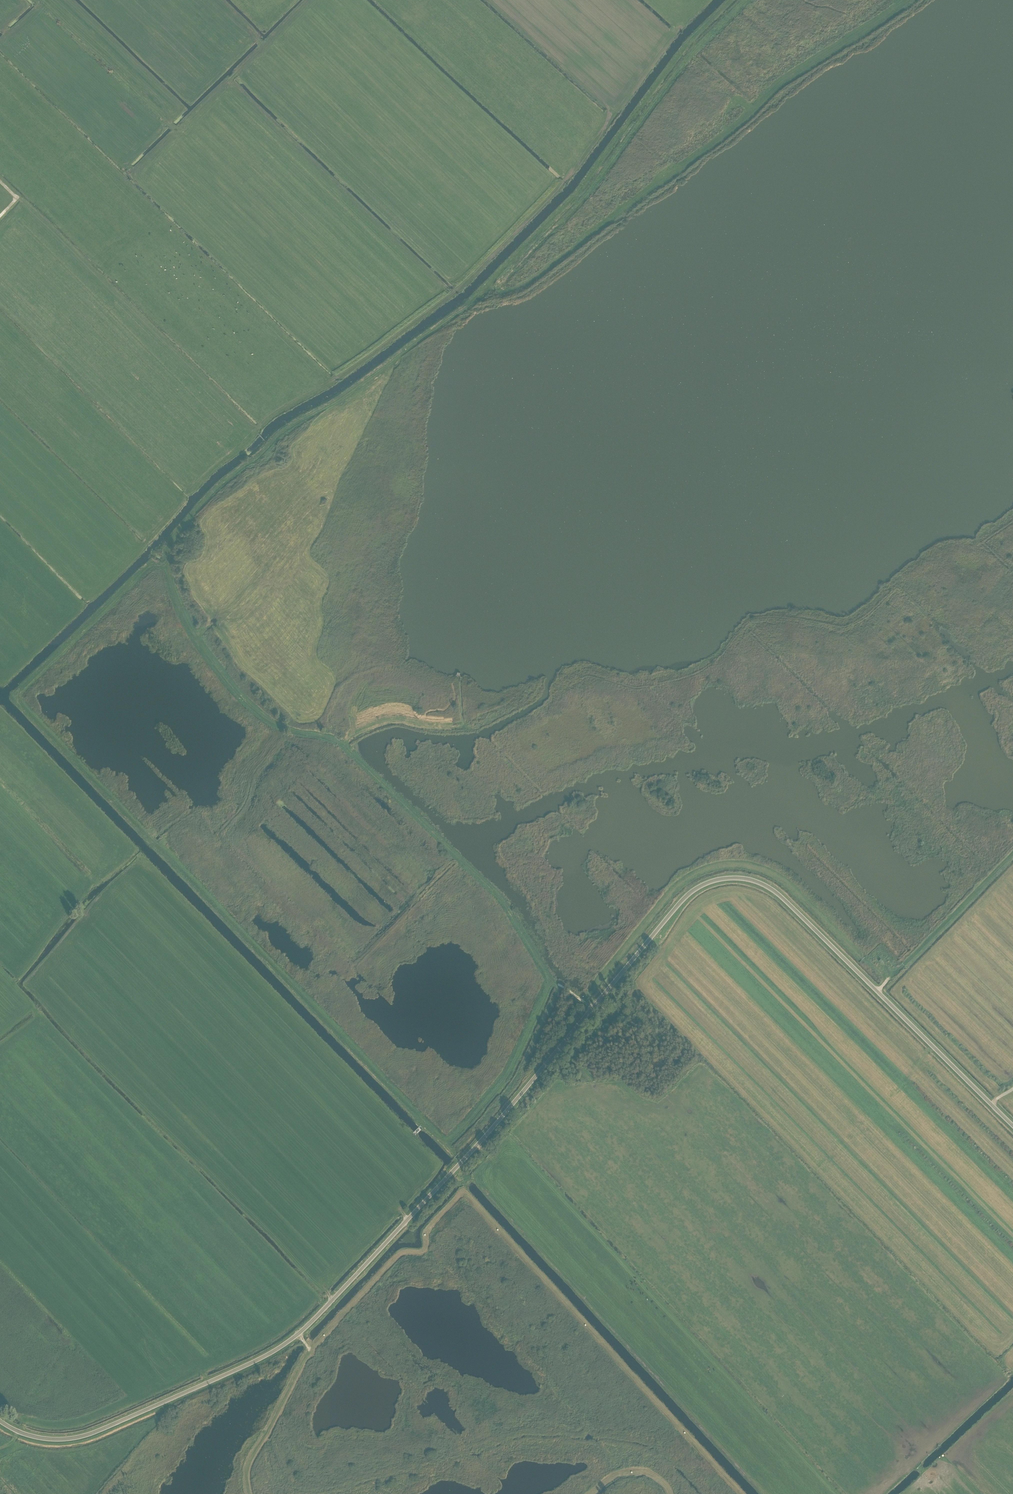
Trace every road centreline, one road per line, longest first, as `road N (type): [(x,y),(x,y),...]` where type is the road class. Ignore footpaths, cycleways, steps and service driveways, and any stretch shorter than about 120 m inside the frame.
road 1 (unclassified): [(1012,1126),(779,895),(748,879),(712,881),(678,905),(480,1143),(296,1336),(82,1436),(41,1438),(0,1421)]

